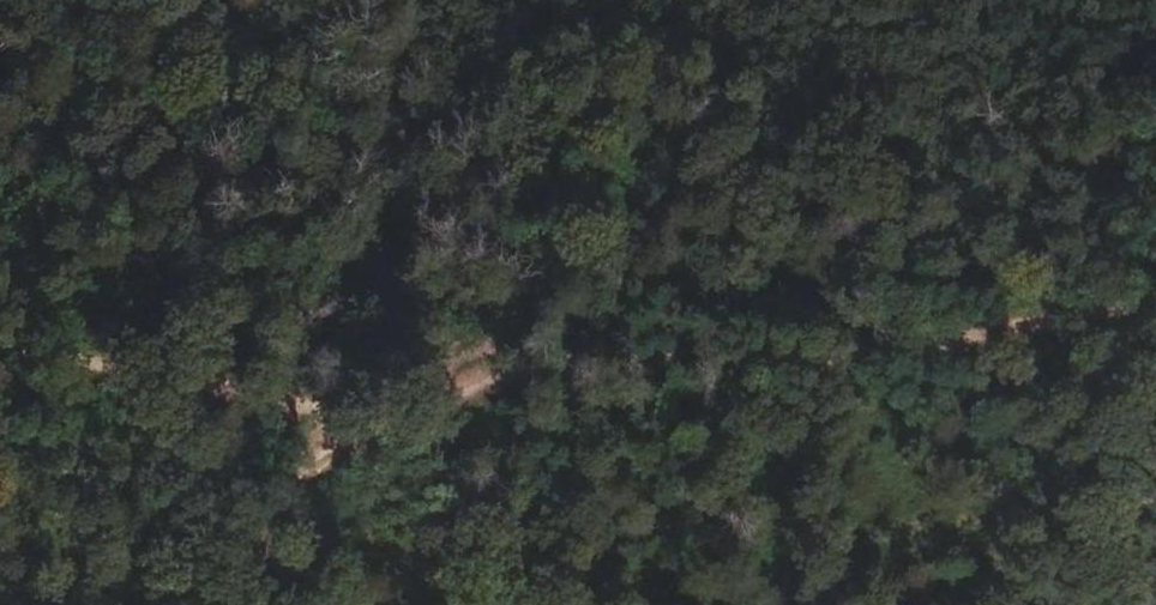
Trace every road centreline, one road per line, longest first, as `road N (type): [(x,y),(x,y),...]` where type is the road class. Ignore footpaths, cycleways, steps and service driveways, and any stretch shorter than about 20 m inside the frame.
road 1 (track): [(1155,296),(836,367),(669,359),(501,374),(389,407),(0,351)]
road 2 (track): [(253,604),(268,536),(301,481),(340,440),(389,407)]

